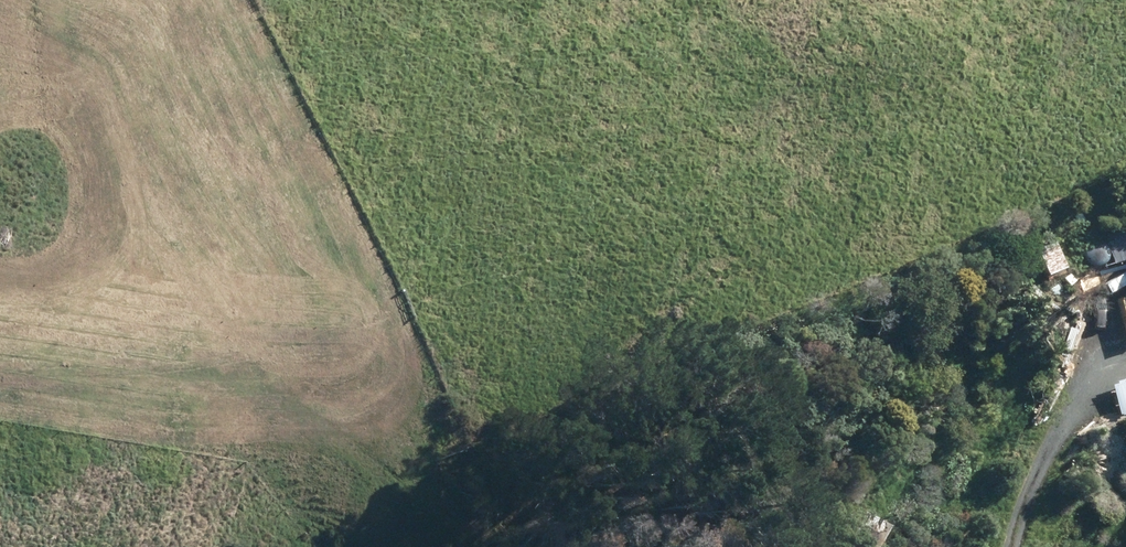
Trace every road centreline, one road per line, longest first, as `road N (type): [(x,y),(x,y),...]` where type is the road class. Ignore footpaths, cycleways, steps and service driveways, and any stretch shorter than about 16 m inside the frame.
road 1 (track): [(0,382),(120,366),(197,371),(293,405),(405,473),(478,546)]
road 2 (unknown): [(628,123),(447,341),(299,422)]
road 3 (unknown): [(628,123),(696,42),(799,0)]
road 4 (track): [(1020,546),(1072,425),(1125,379)]

